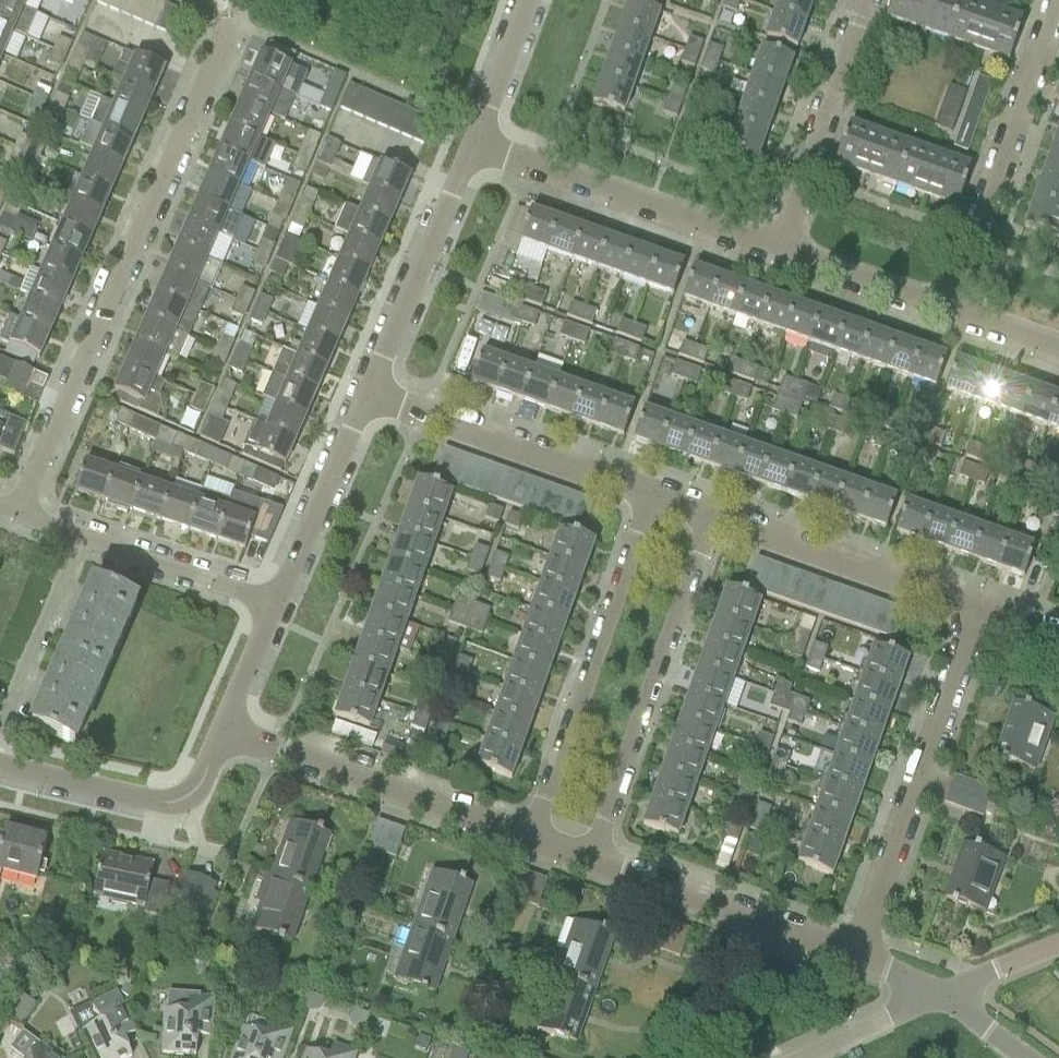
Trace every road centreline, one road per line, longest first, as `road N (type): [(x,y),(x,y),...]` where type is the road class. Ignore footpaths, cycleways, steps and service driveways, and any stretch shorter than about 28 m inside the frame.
road 1 (residential): [(15,513),(225,36),(217,0)]
road 2 (residential): [(857,950),(978,608)]
road 3 (residential): [(594,857),(711,517)]
road 4 (residential): [(531,835),(647,495)]
road 5 (residential): [(475,145),(784,255)]
road 6 (residential): [(531,835),(223,726)]
road 7 (residential): [(951,316),(1058,11)]
road 8 (residential): [(647,495),(361,398)]
road 9 (residential): [(978,608),(711,517)]
road 10 (residential): [(857,950),(594,857)]
road 11 (residential): [(361,398),(475,145)]
road 12 (residential): [(0,765),(164,802),(186,797),(223,726)]
road 13 (residential): [(784,255),(868,0)]
road 14 (residential): [(273,607),(361,398)]
road 15 (residential): [(0,735),(86,540)]
road 16 (residential): [(273,607),(86,540)]
road 17 (residential): [(784,255),(951,316)]
road 18 (residential): [(475,145),(528,0)]
road 19 (residential): [(809,1057),(939,996)]
road 20 (residential): [(223,726),(273,607)]
road 21 (residential): [(939,996),(1058,946)]

